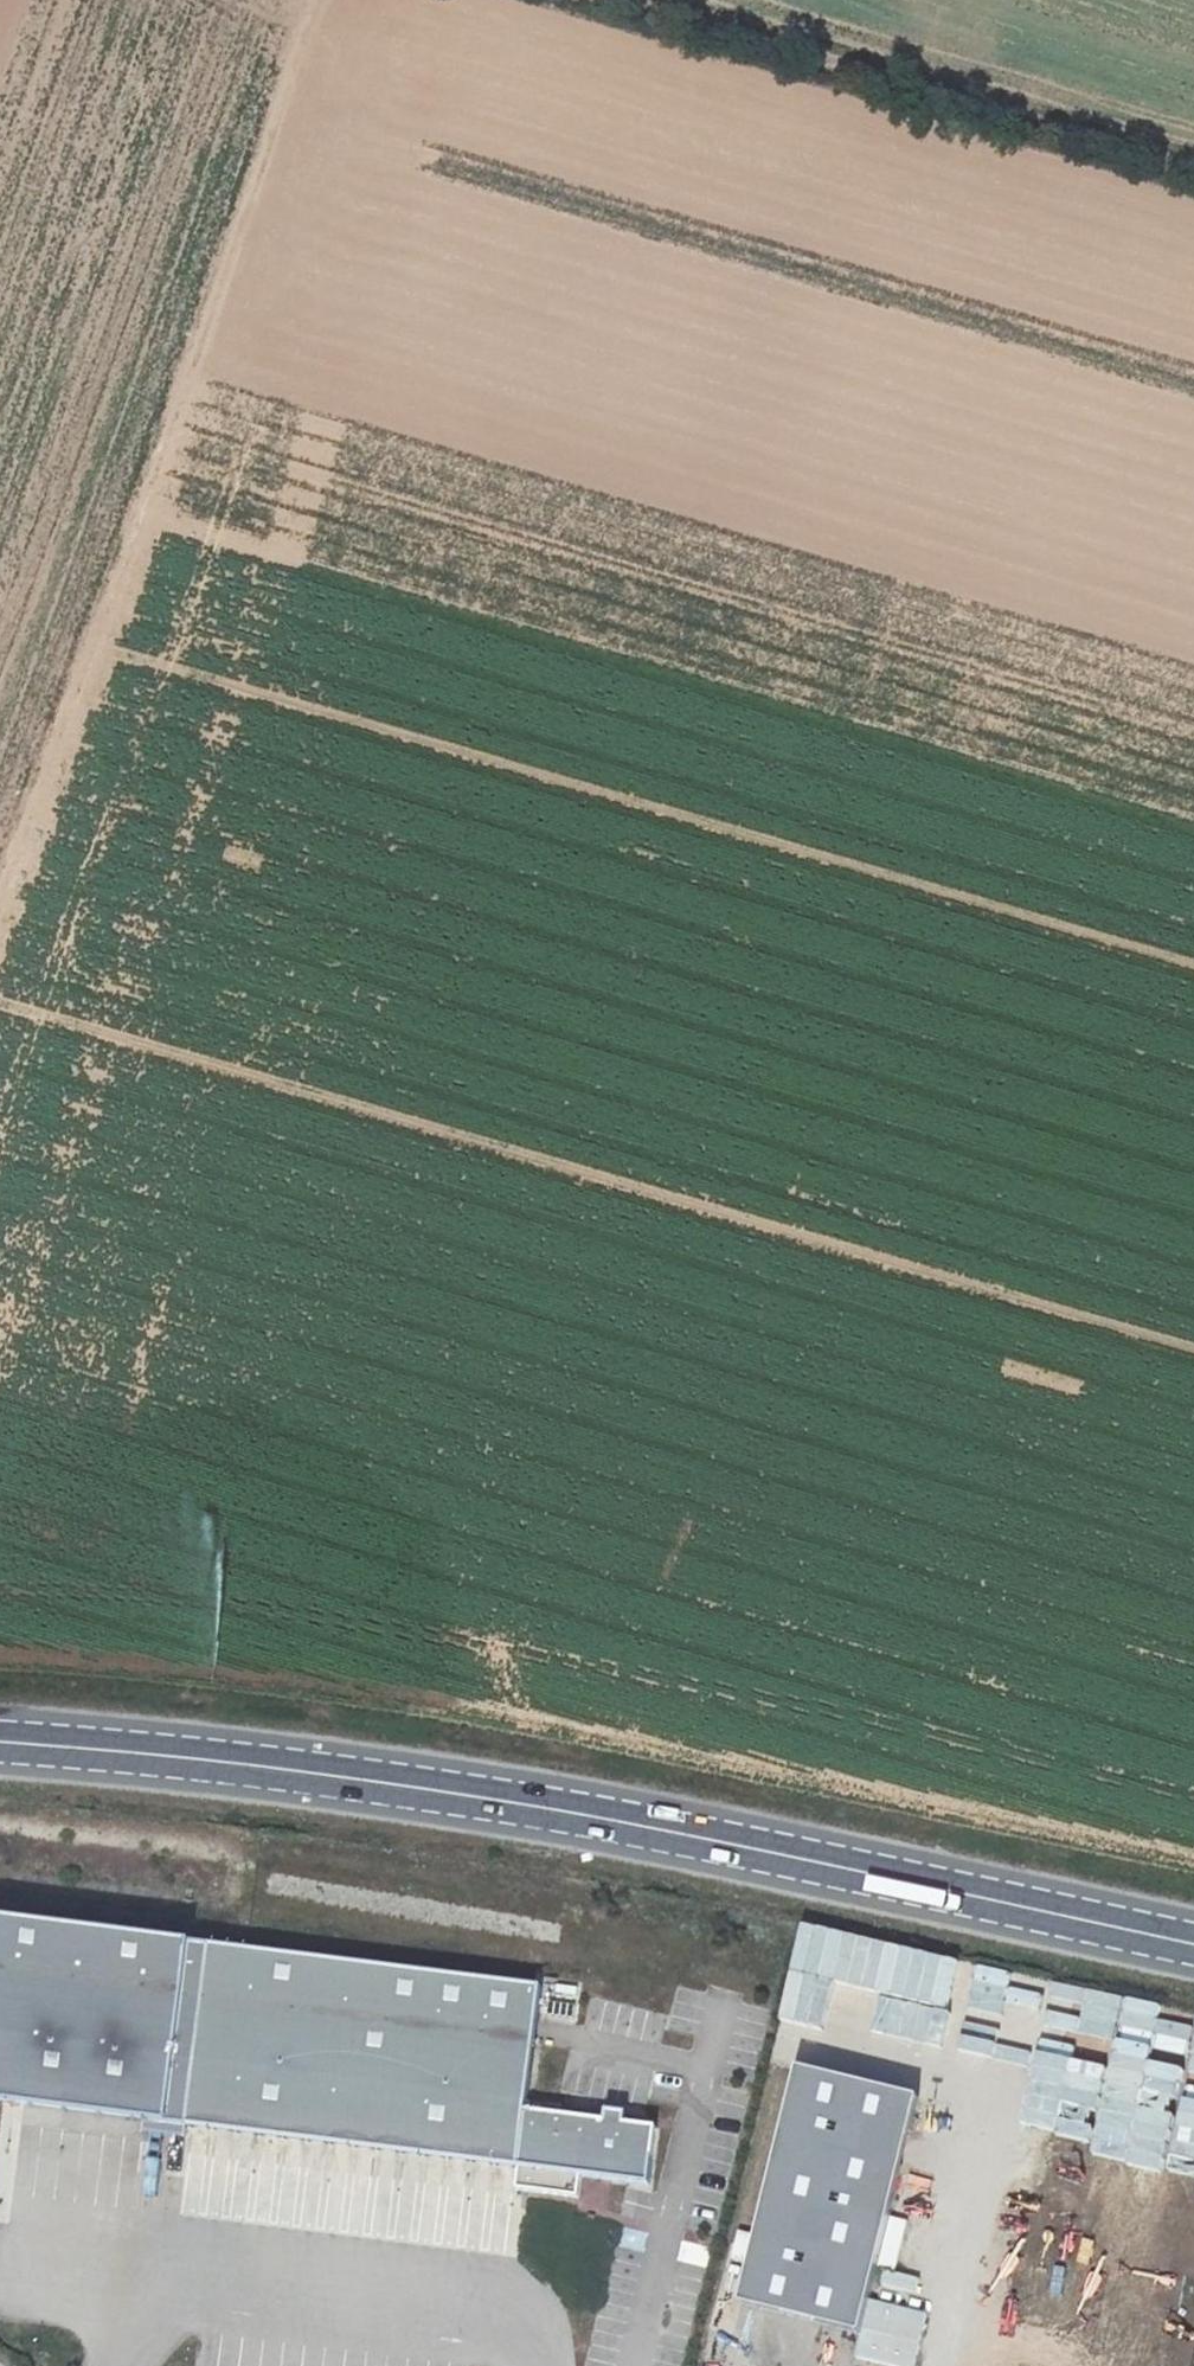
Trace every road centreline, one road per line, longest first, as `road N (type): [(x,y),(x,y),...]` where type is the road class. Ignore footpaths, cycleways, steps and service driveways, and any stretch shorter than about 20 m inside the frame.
road 1 (primary): [(1193,1944),(651,1827),(263,1767),(0,1744)]
road 2 (track): [(1193,164),(634,0)]

